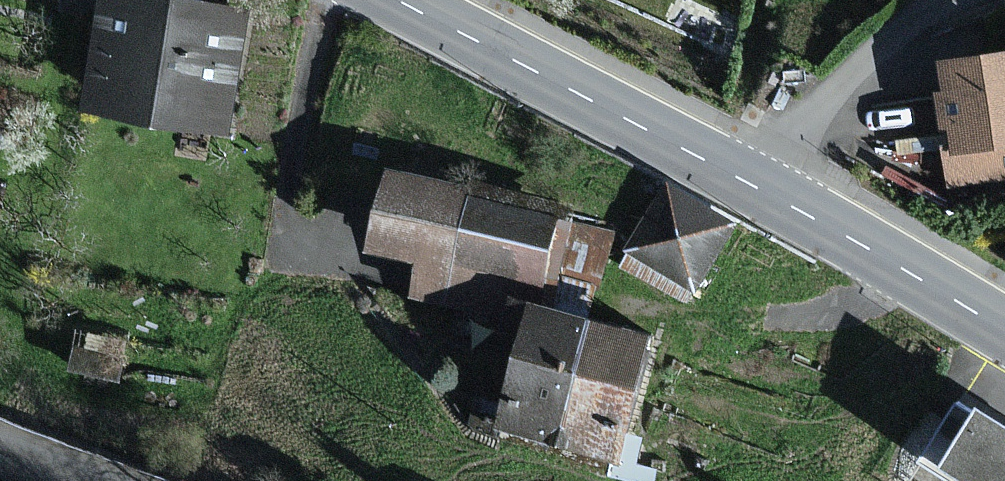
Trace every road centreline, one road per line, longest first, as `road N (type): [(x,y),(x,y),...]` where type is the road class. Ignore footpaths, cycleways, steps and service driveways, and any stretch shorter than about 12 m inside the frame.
road 1 (tertiary): [(400,0),(762,183)]
road 2 (tertiary): [(762,183),(1004,330)]
road 3 (residential): [(762,183),(789,140),(895,34),(958,0)]

